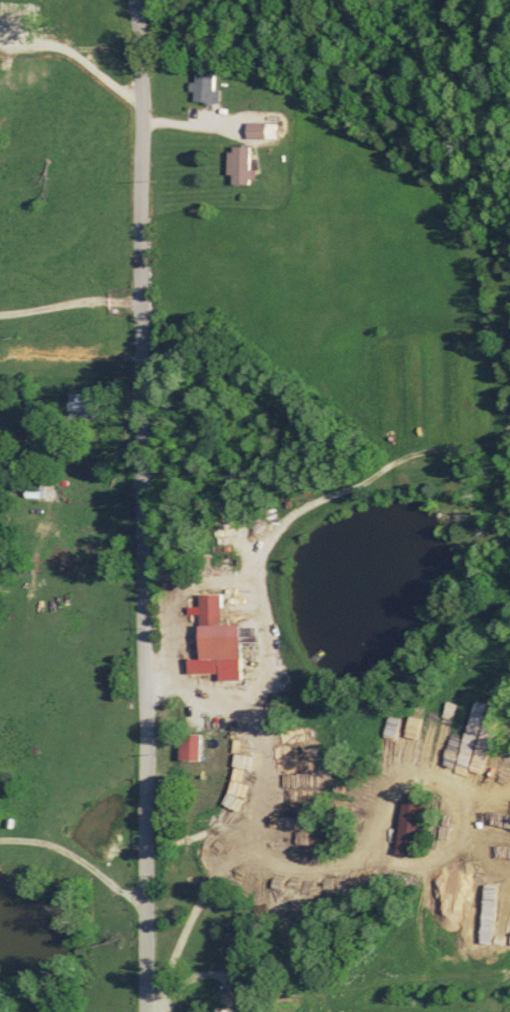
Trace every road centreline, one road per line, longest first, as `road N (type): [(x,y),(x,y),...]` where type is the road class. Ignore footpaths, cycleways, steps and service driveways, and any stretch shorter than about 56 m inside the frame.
road 1 (residential): [(146,1011),(142,89),(132,0)]

